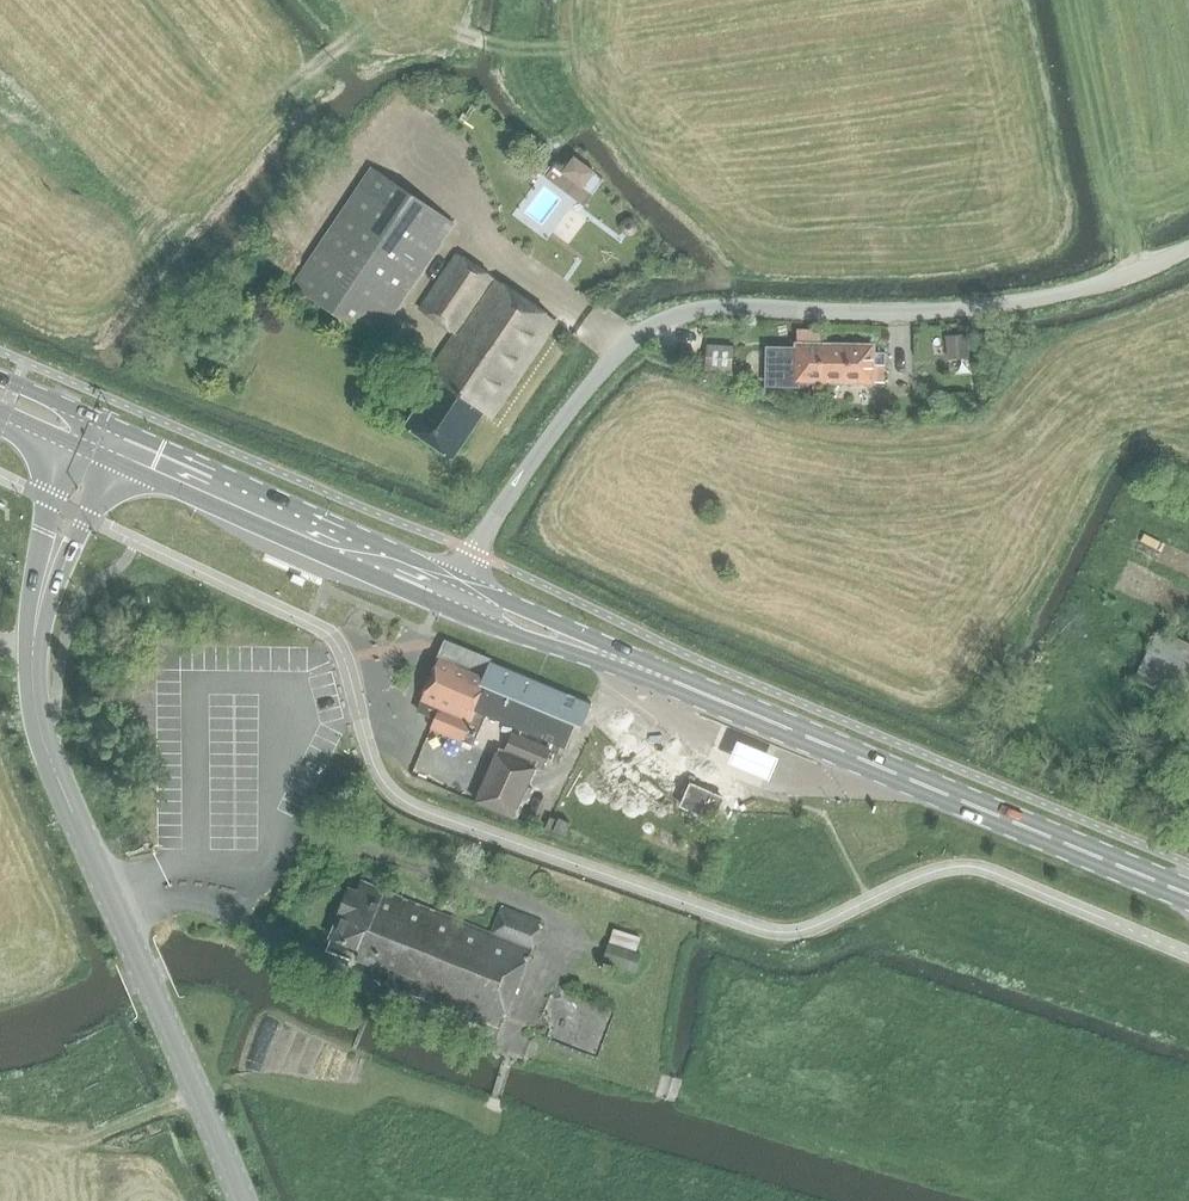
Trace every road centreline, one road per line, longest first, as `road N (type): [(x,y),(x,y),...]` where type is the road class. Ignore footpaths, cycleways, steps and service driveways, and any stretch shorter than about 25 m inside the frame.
road 1 (unclassified): [(456,578),(570,409),(624,345),(670,316),(719,307),(926,311),(1026,300),(1086,288),(1188,247)]
road 2 (secondary): [(241,1200),(39,729),(32,681),(37,609)]
road 3 (primary): [(1188,899),(646,671)]
road 4 (primary): [(456,578),(106,423)]
road 5 (primary): [(109,459),(439,605)]
road 6 (primary): [(439,605),(646,671)]
road 7 (primary): [(646,671),(456,578)]
road 8 (secondary): [(75,444),(43,531),(37,609)]
road 9 (secondary): [(37,609),(109,459)]

